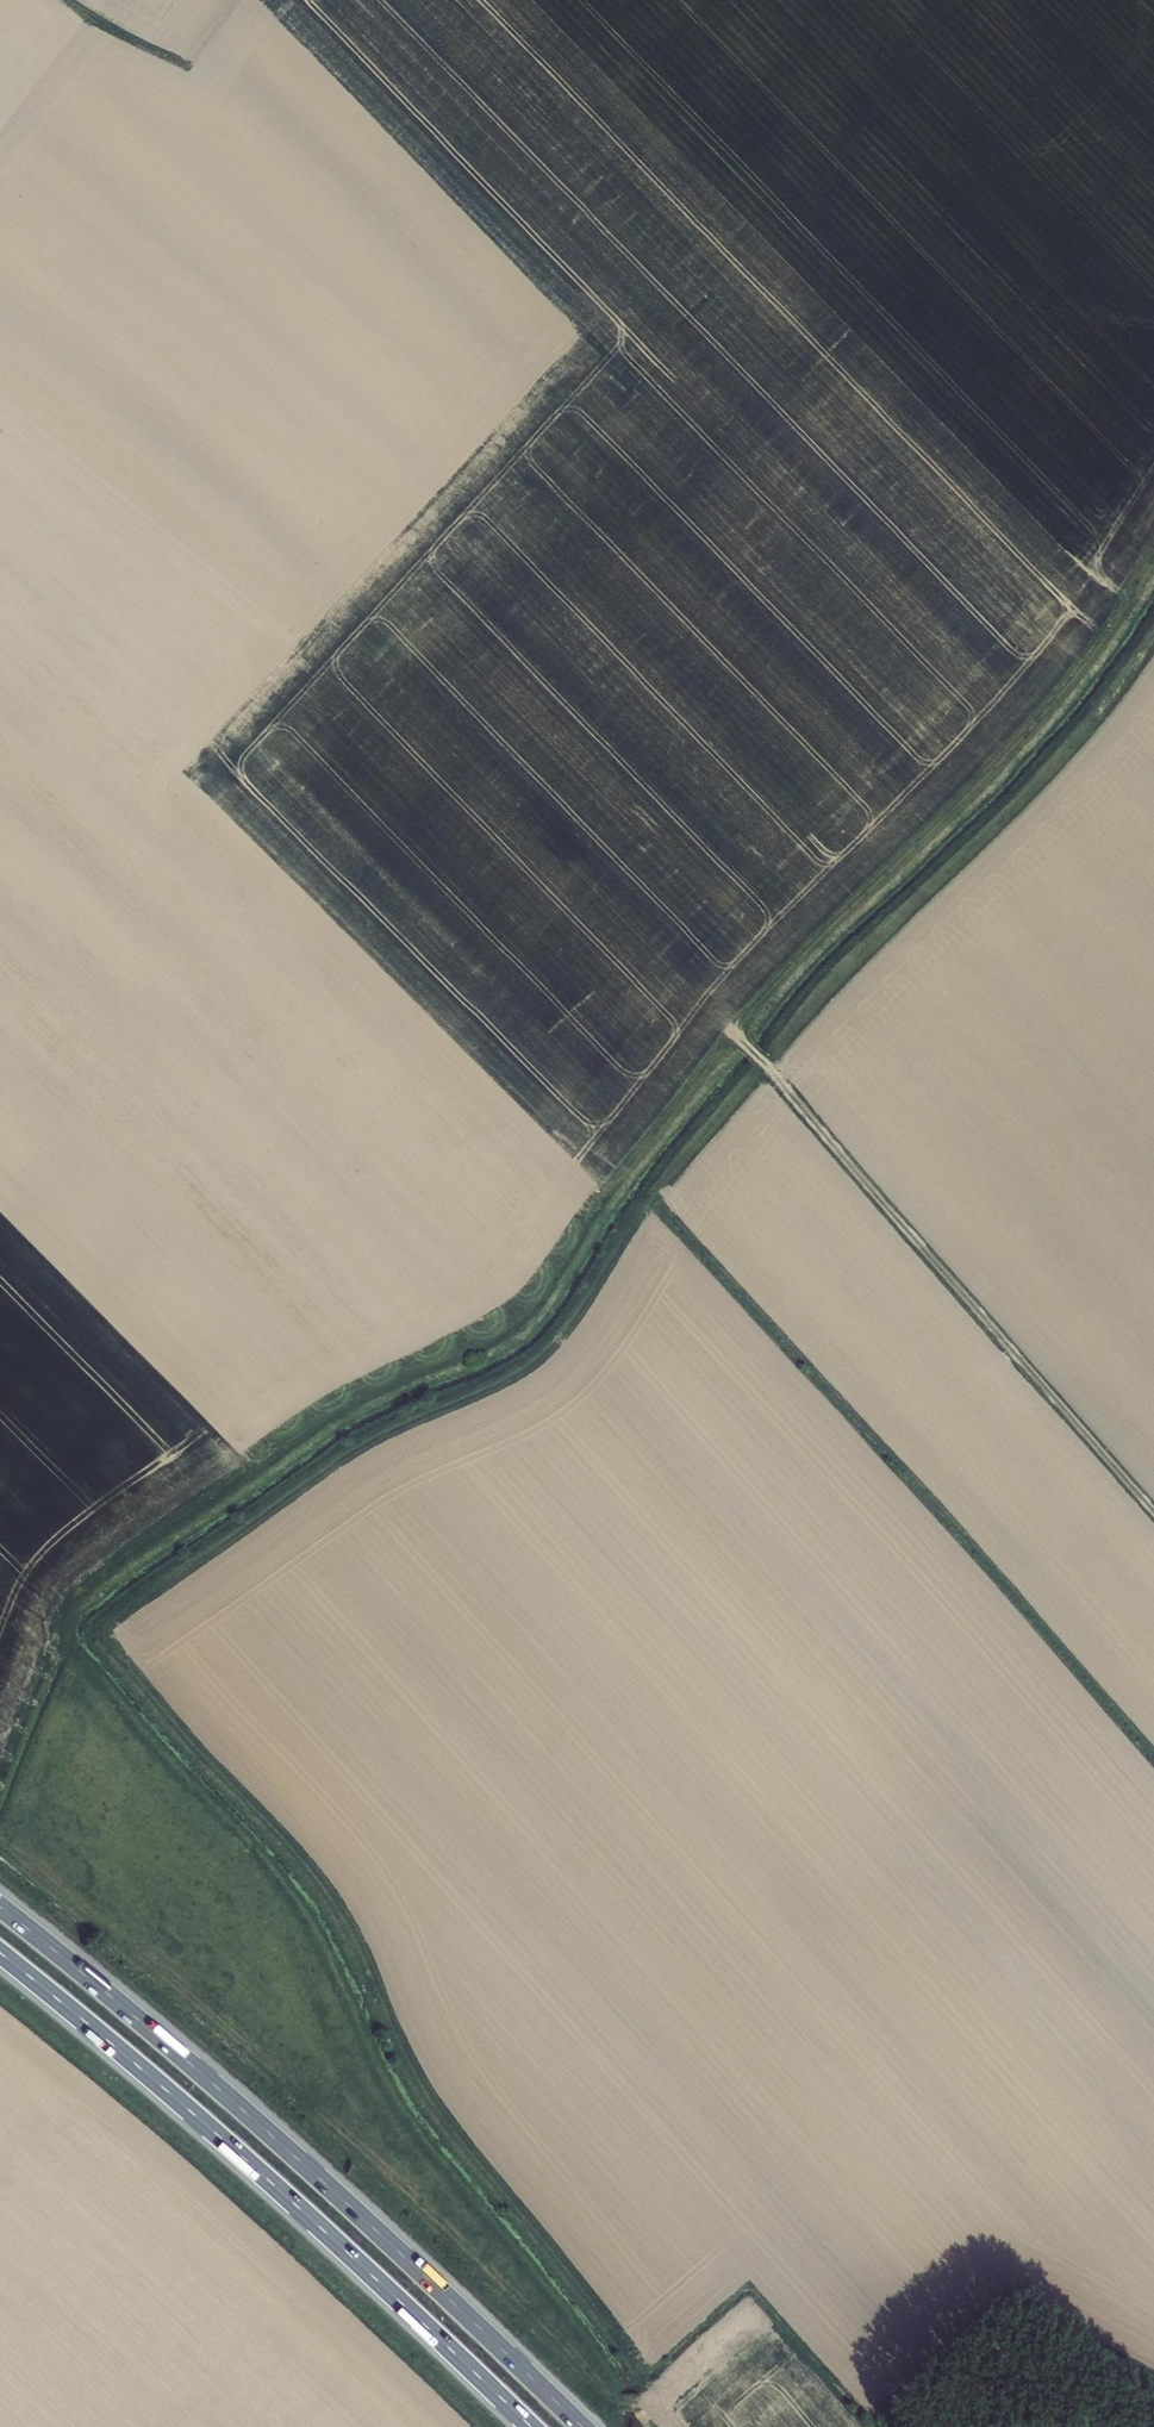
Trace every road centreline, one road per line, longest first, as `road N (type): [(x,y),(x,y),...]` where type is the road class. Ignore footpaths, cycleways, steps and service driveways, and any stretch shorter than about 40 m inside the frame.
road 1 (motorway): [(582,2426),(265,2131),(0,1907)]
road 2 (motorway): [(0,1954),(218,2136),(533,2426)]
road 3 (track): [(1153,1513),(735,1037)]

